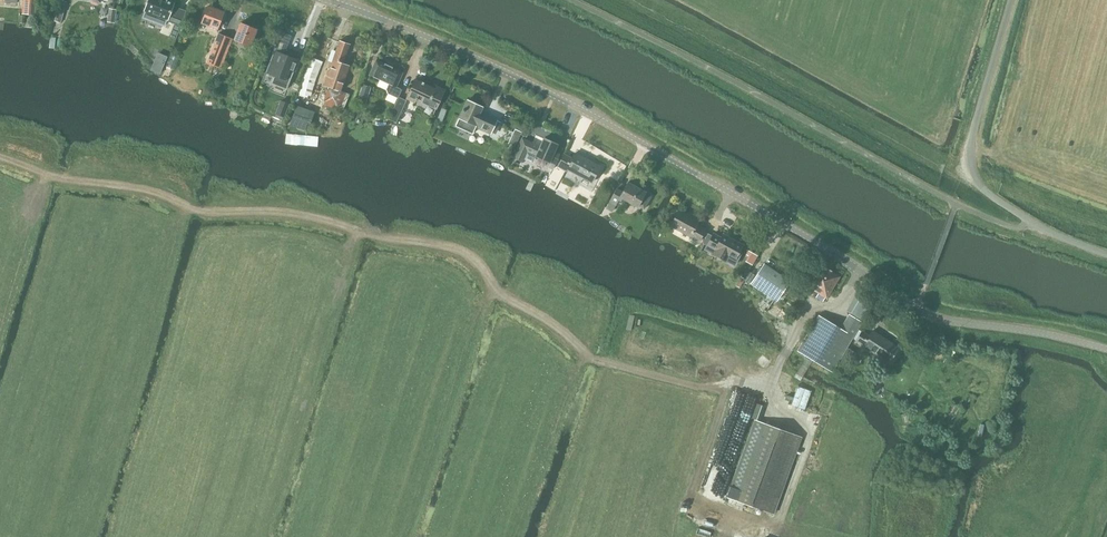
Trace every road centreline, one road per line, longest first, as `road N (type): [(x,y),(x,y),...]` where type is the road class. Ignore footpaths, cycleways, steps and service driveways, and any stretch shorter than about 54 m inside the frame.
road 1 (unclassified): [(1106,350),(927,316),(819,244),(563,102),(466,53),(328,0)]
road 2 (track): [(749,385),(729,380),(703,388),(591,358),(505,296),(461,249),(315,217),(202,213),(138,188),(0,159)]
road 3 (unclassified): [(1031,223),(982,189),(969,162),(1011,0)]

